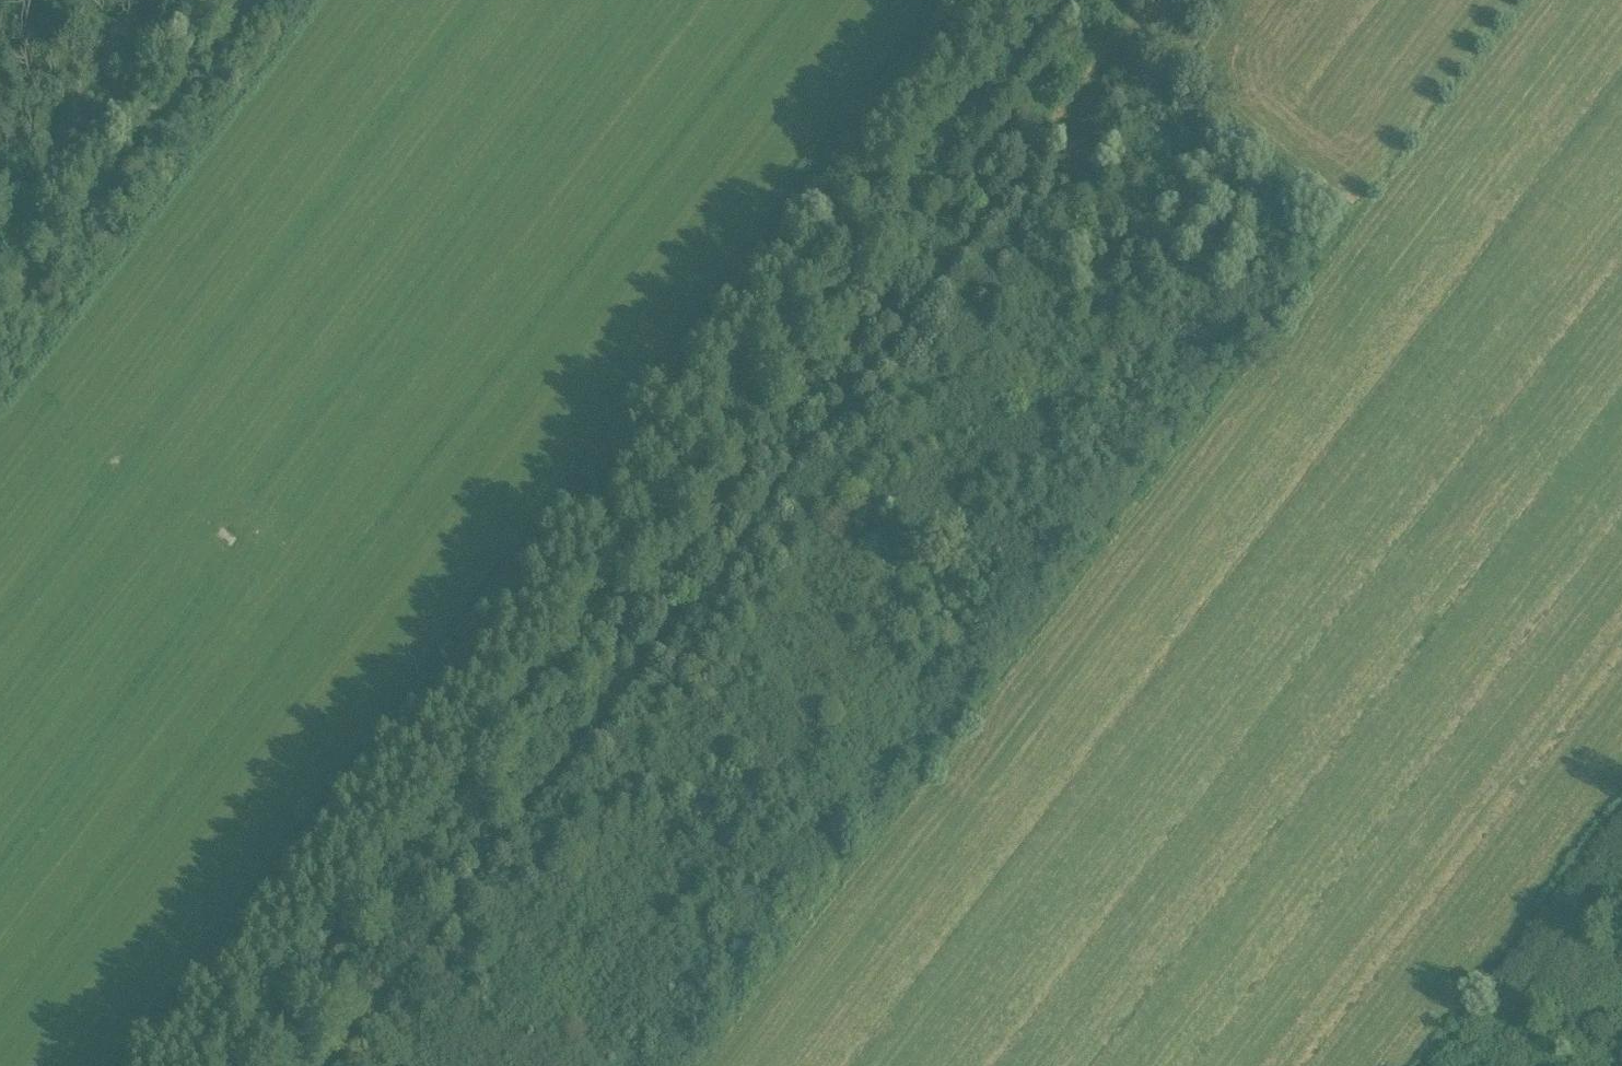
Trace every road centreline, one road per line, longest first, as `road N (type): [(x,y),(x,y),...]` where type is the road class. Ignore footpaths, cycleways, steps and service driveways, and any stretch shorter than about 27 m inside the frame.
road 1 (track): [(332,1065),(1112,48)]

